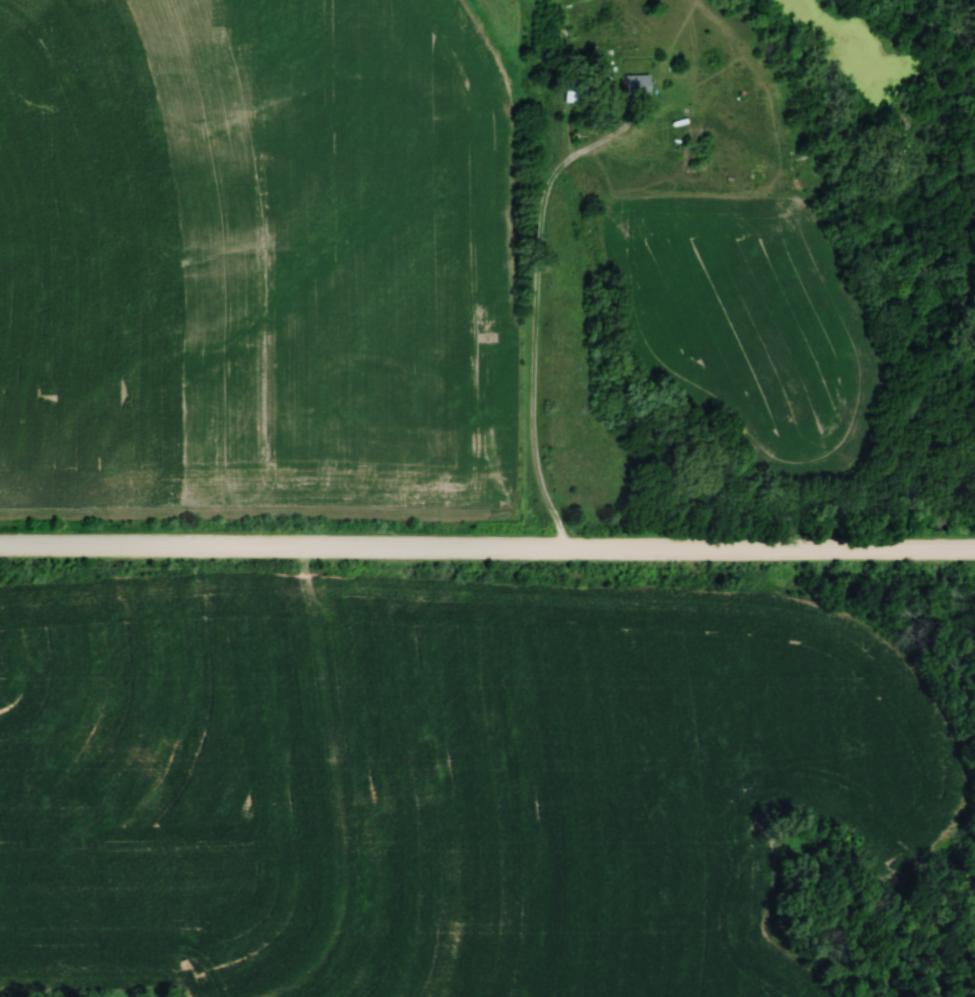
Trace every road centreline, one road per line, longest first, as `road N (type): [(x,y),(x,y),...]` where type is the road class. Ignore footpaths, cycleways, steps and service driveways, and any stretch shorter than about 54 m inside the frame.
road 1 (residential): [(974,550),(0,545)]

